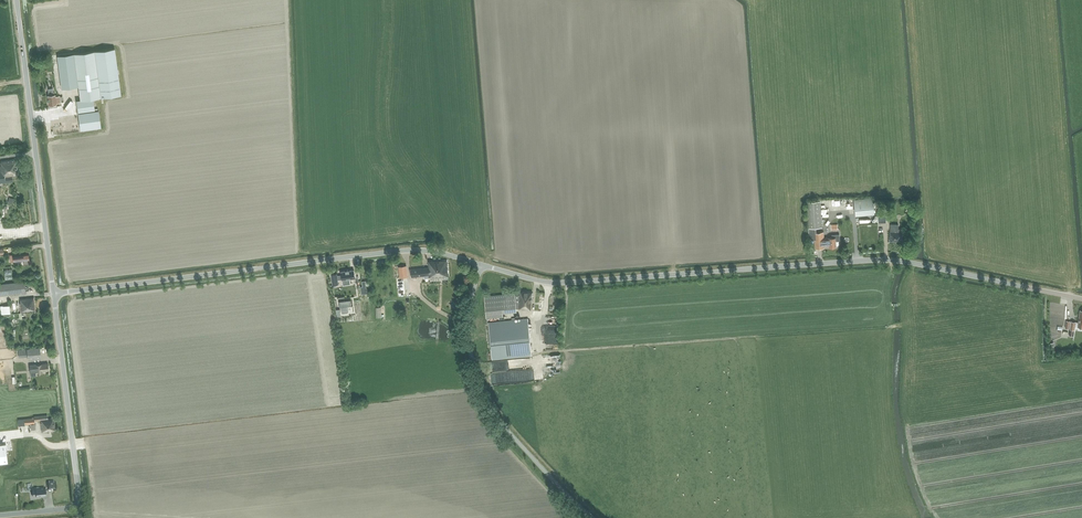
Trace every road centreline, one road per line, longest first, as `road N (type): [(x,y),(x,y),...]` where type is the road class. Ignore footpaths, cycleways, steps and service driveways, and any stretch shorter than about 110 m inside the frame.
road 1 (unclassified): [(1081,299),(896,261),(562,282),(481,265)]
road 2 (unclassified): [(54,296),(402,251),(481,265)]
road 3 (unclassified): [(54,296),(16,0)]
road 4 (unclassified): [(594,517),(524,449),(486,392),(470,331),(481,265)]
road 5 (track): [(388,0),(384,136),(391,162),(446,230),(452,257)]
road 6 (unclassified): [(81,506),(54,296)]

